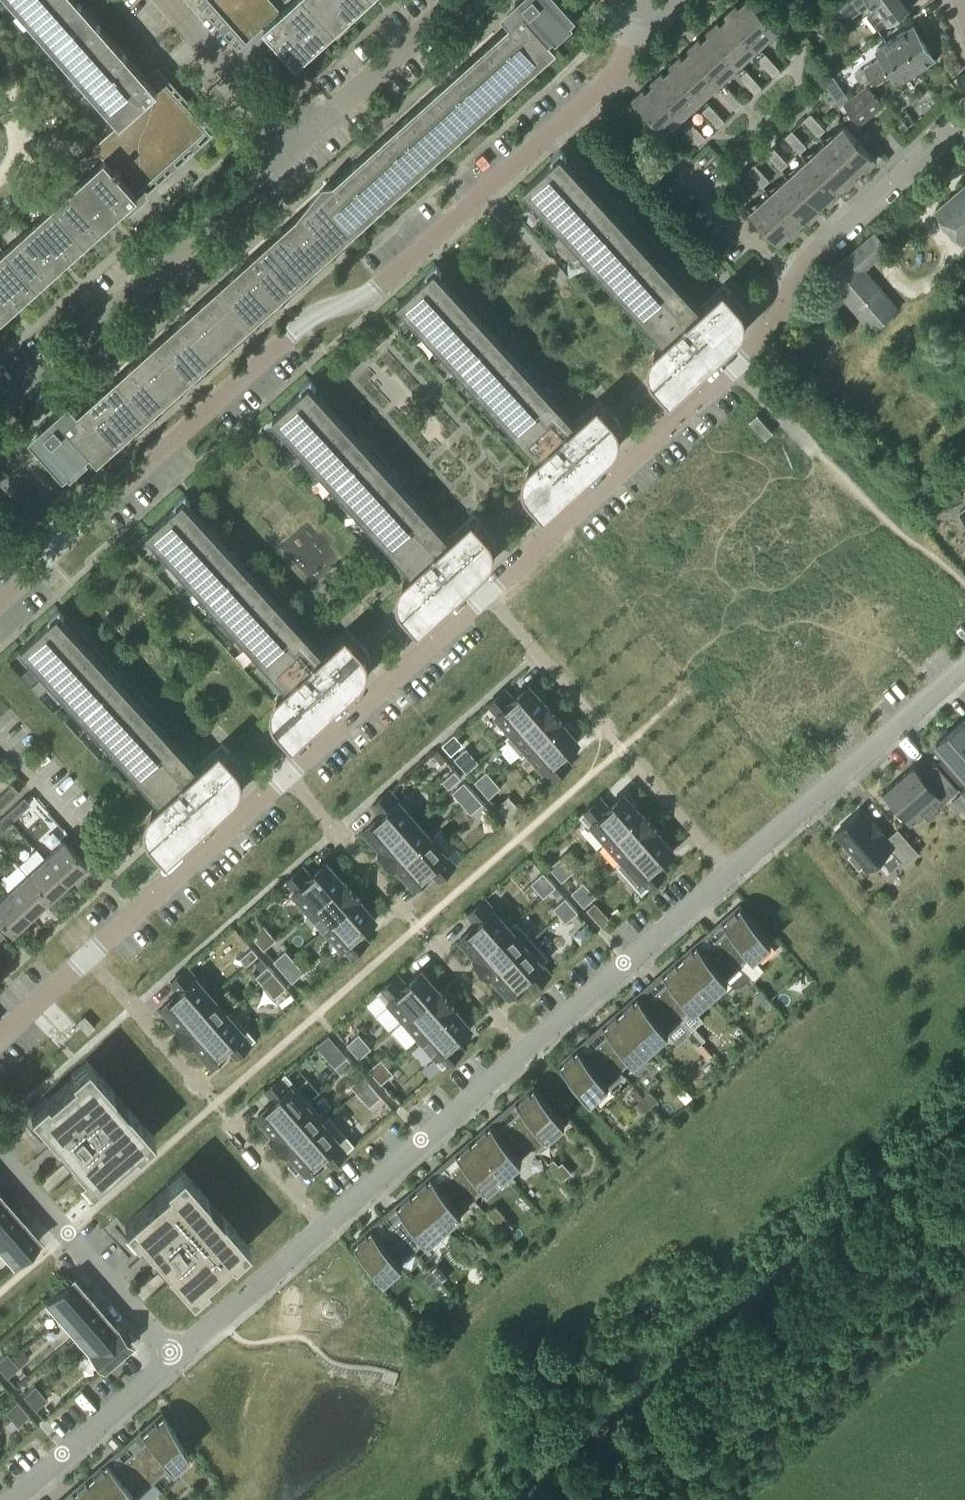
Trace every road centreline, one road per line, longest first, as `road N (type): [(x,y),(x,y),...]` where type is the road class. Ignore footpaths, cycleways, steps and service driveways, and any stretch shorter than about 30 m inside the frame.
road 1 (residential): [(964,667),(174,1358)]
road 2 (residential): [(67,537),(312,316),(378,288),(550,133),(621,66),(642,9)]
road 3 (residential): [(294,148),(0,411)]
road 4 (residential): [(735,366),(772,331),(811,259),(964,119)]
road 5 (residential): [(735,366),(485,595)]
road 6 (residential): [(286,776),(485,595)]
road 7 (residential): [(286,776),(88,956)]
road 8 (residential): [(0,1157),(174,1358)]
road 9 (residential): [(459,0),(294,148)]
road 10 (residential): [(174,1358),(12,1499)]
road 11 (residential): [(294,148),(163,0)]

